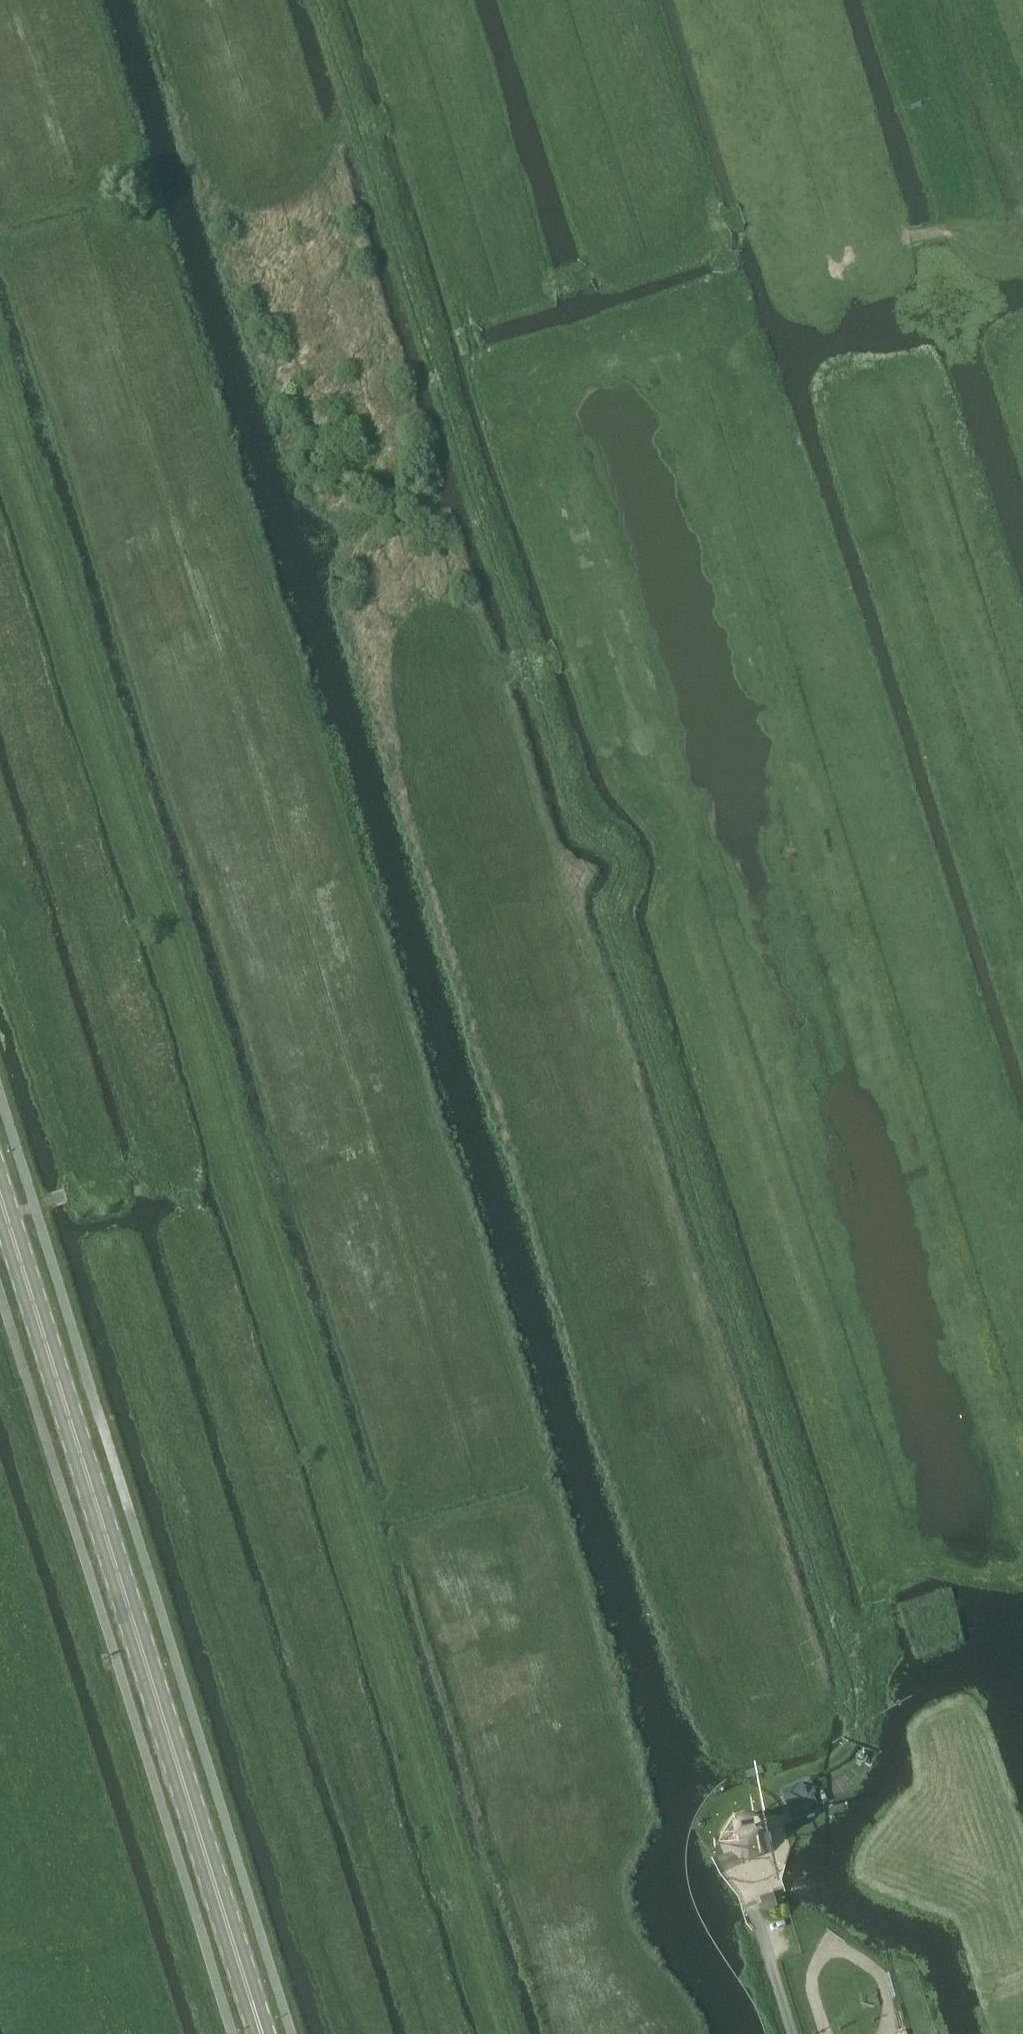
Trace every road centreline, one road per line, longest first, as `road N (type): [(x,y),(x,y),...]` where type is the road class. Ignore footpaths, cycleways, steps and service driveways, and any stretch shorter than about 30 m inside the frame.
road 1 (primary): [(261,2033),(0,1195)]
road 2 (unclassified): [(791,2033),(752,1906)]

